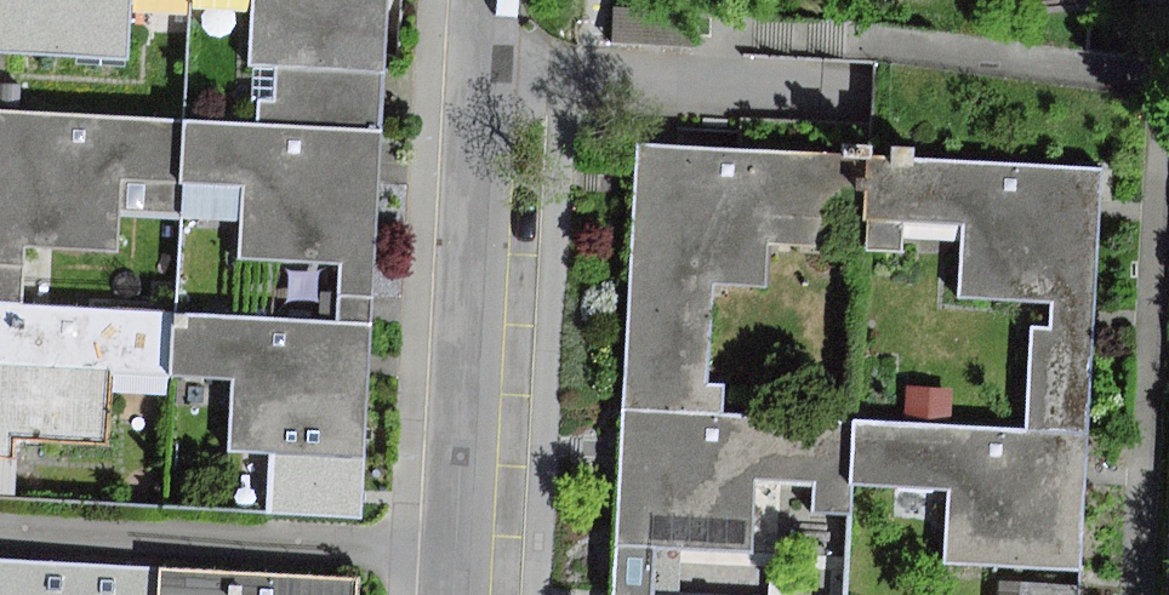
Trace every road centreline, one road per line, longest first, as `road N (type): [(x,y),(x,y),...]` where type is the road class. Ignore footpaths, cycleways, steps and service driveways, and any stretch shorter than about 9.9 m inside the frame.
road 1 (residential): [(482,0),(454,594)]

